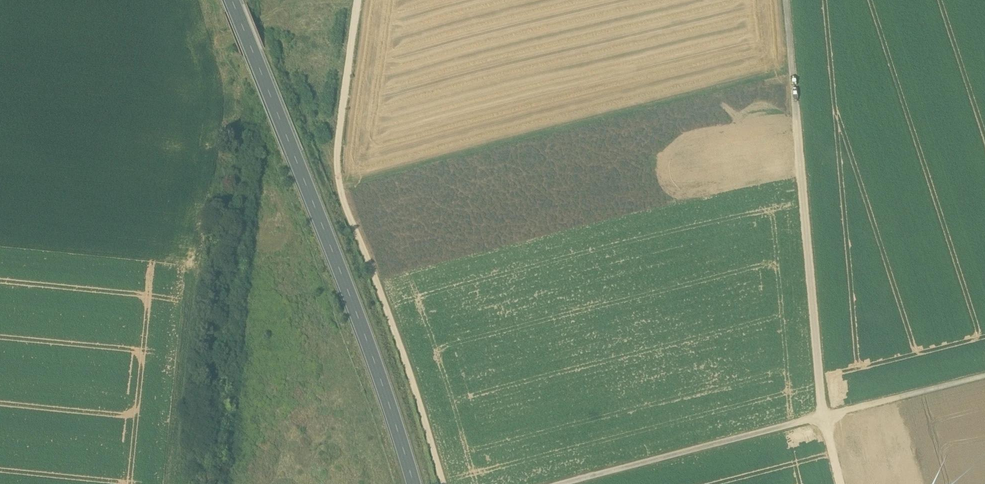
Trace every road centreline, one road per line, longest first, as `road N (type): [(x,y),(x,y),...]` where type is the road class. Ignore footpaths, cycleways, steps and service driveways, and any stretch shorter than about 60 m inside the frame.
road 1 (primary): [(414,483),(358,312),(232,0)]
road 2 (track): [(340,187),(791,75)]
road 3 (track): [(823,417),(785,0)]
road 4 (track): [(340,187),(441,483)]
road 5 (track): [(564,483),(823,417)]
road 6 (track): [(357,0),(335,139),(340,187)]
road 7 (track): [(823,417),(984,375)]

